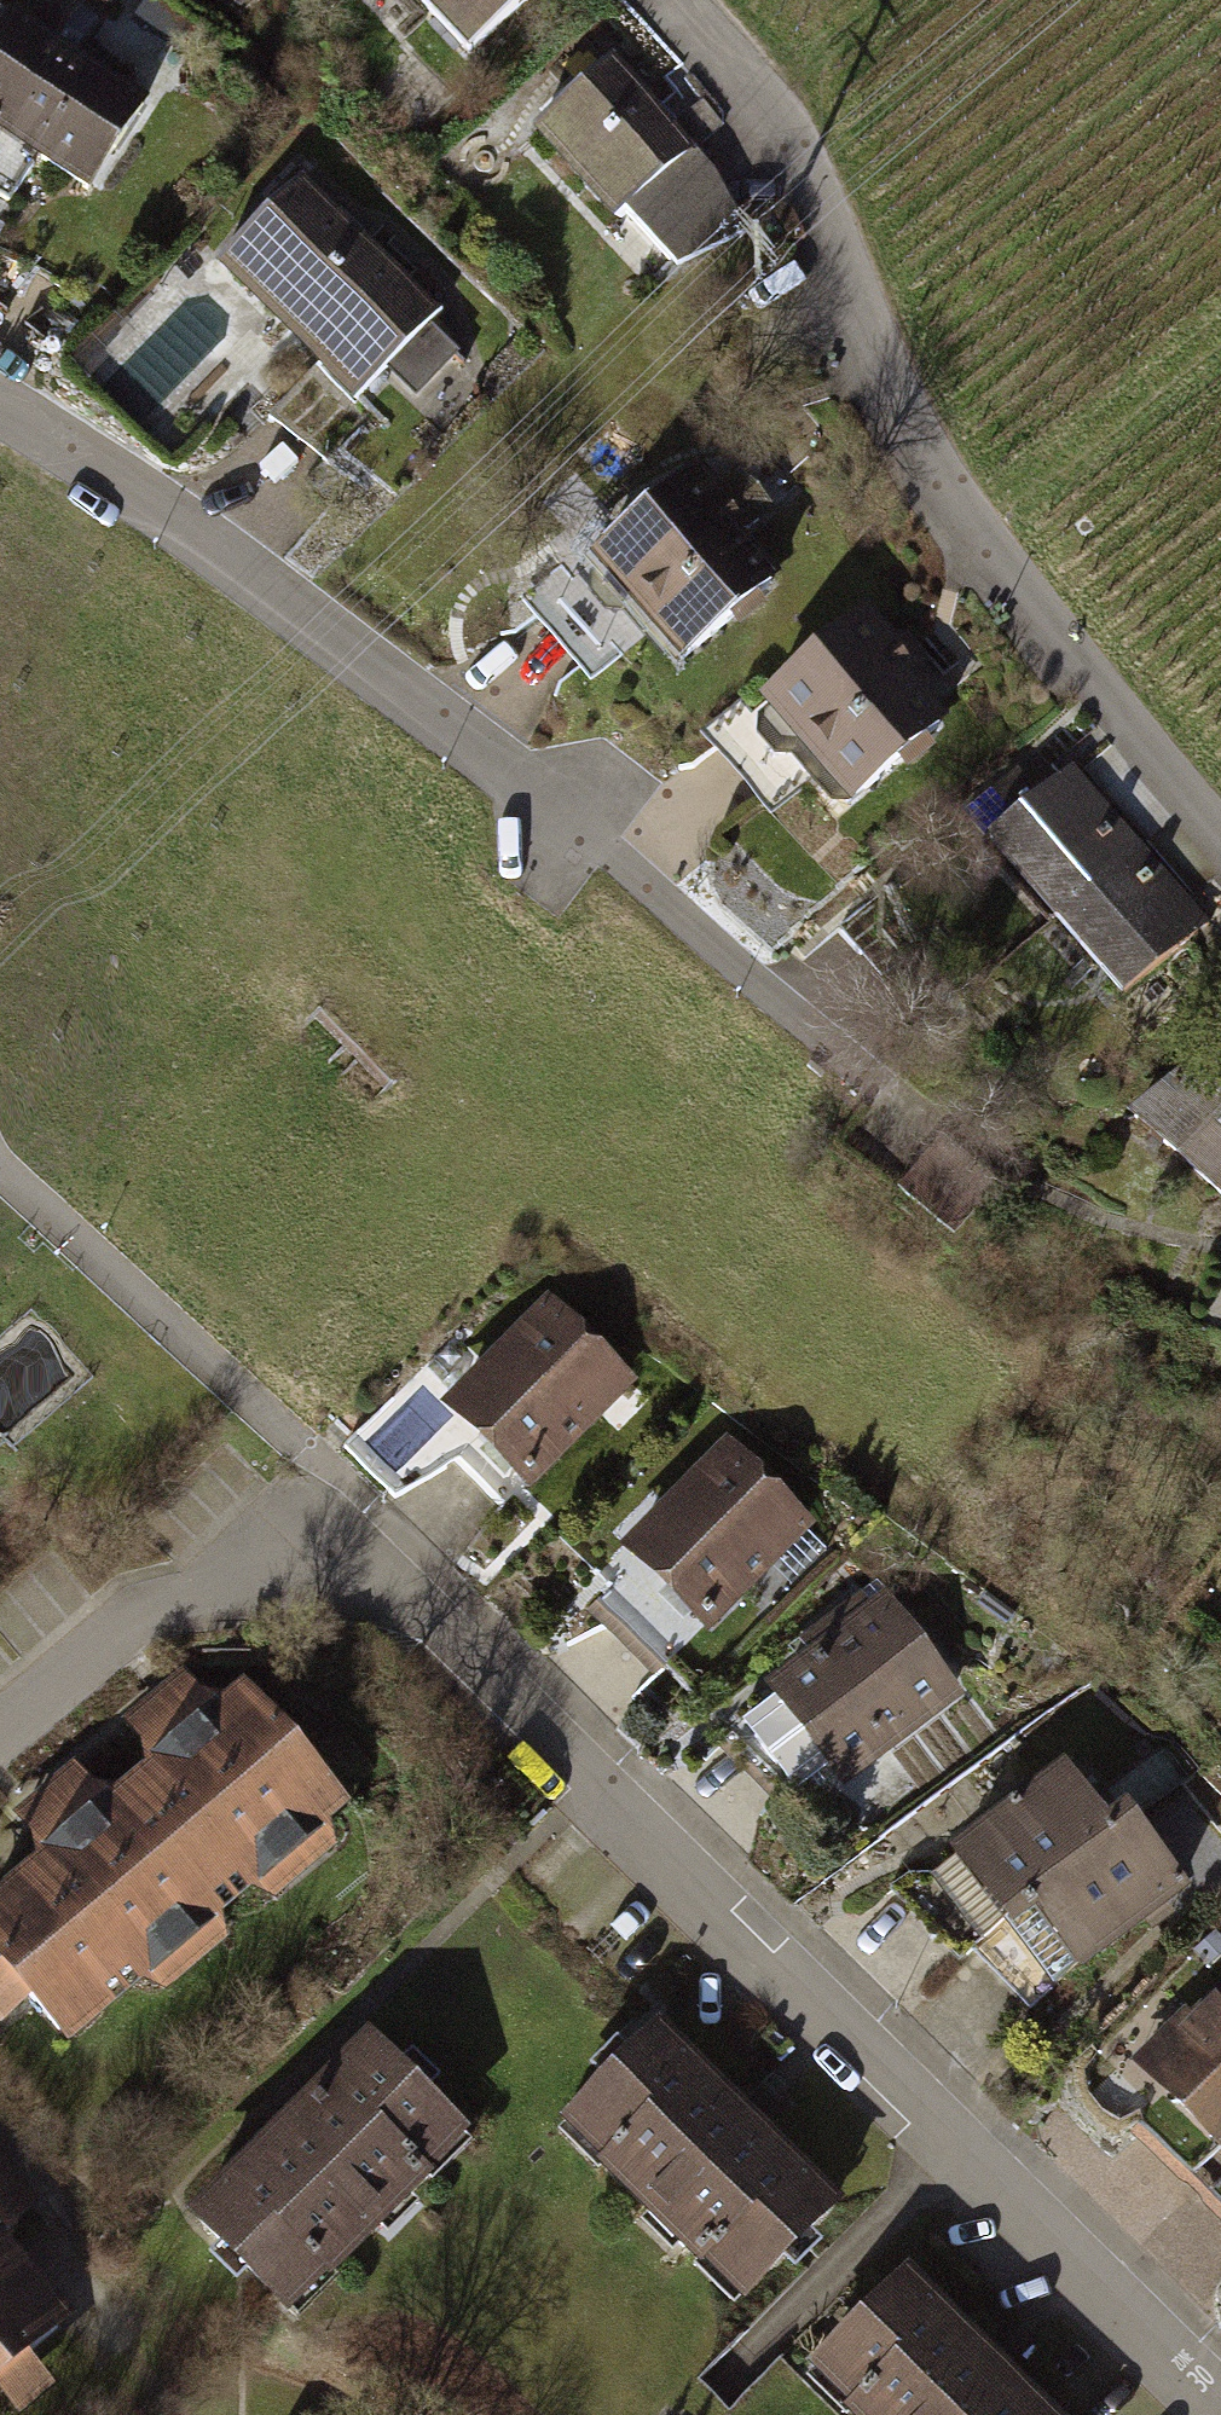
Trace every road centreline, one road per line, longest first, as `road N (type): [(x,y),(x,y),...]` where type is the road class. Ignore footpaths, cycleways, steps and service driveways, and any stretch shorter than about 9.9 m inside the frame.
road 1 (motorway): [(0,1216),(1000,172),(1186,0)]
road 2 (residential): [(1220,2414),(345,1509),(281,1519),(181,1603),(132,1610),(0,1719)]
road 3 (motorway): [(0,1517),(753,861),(1220,468)]
road 4 (residential): [(679,0),(743,66),(818,194),(885,386),(989,552),(1220,836)]
road 5 (motorway): [(540,0),(0,655)]
road 6 (residential): [(0,405),(206,541),(572,817)]

